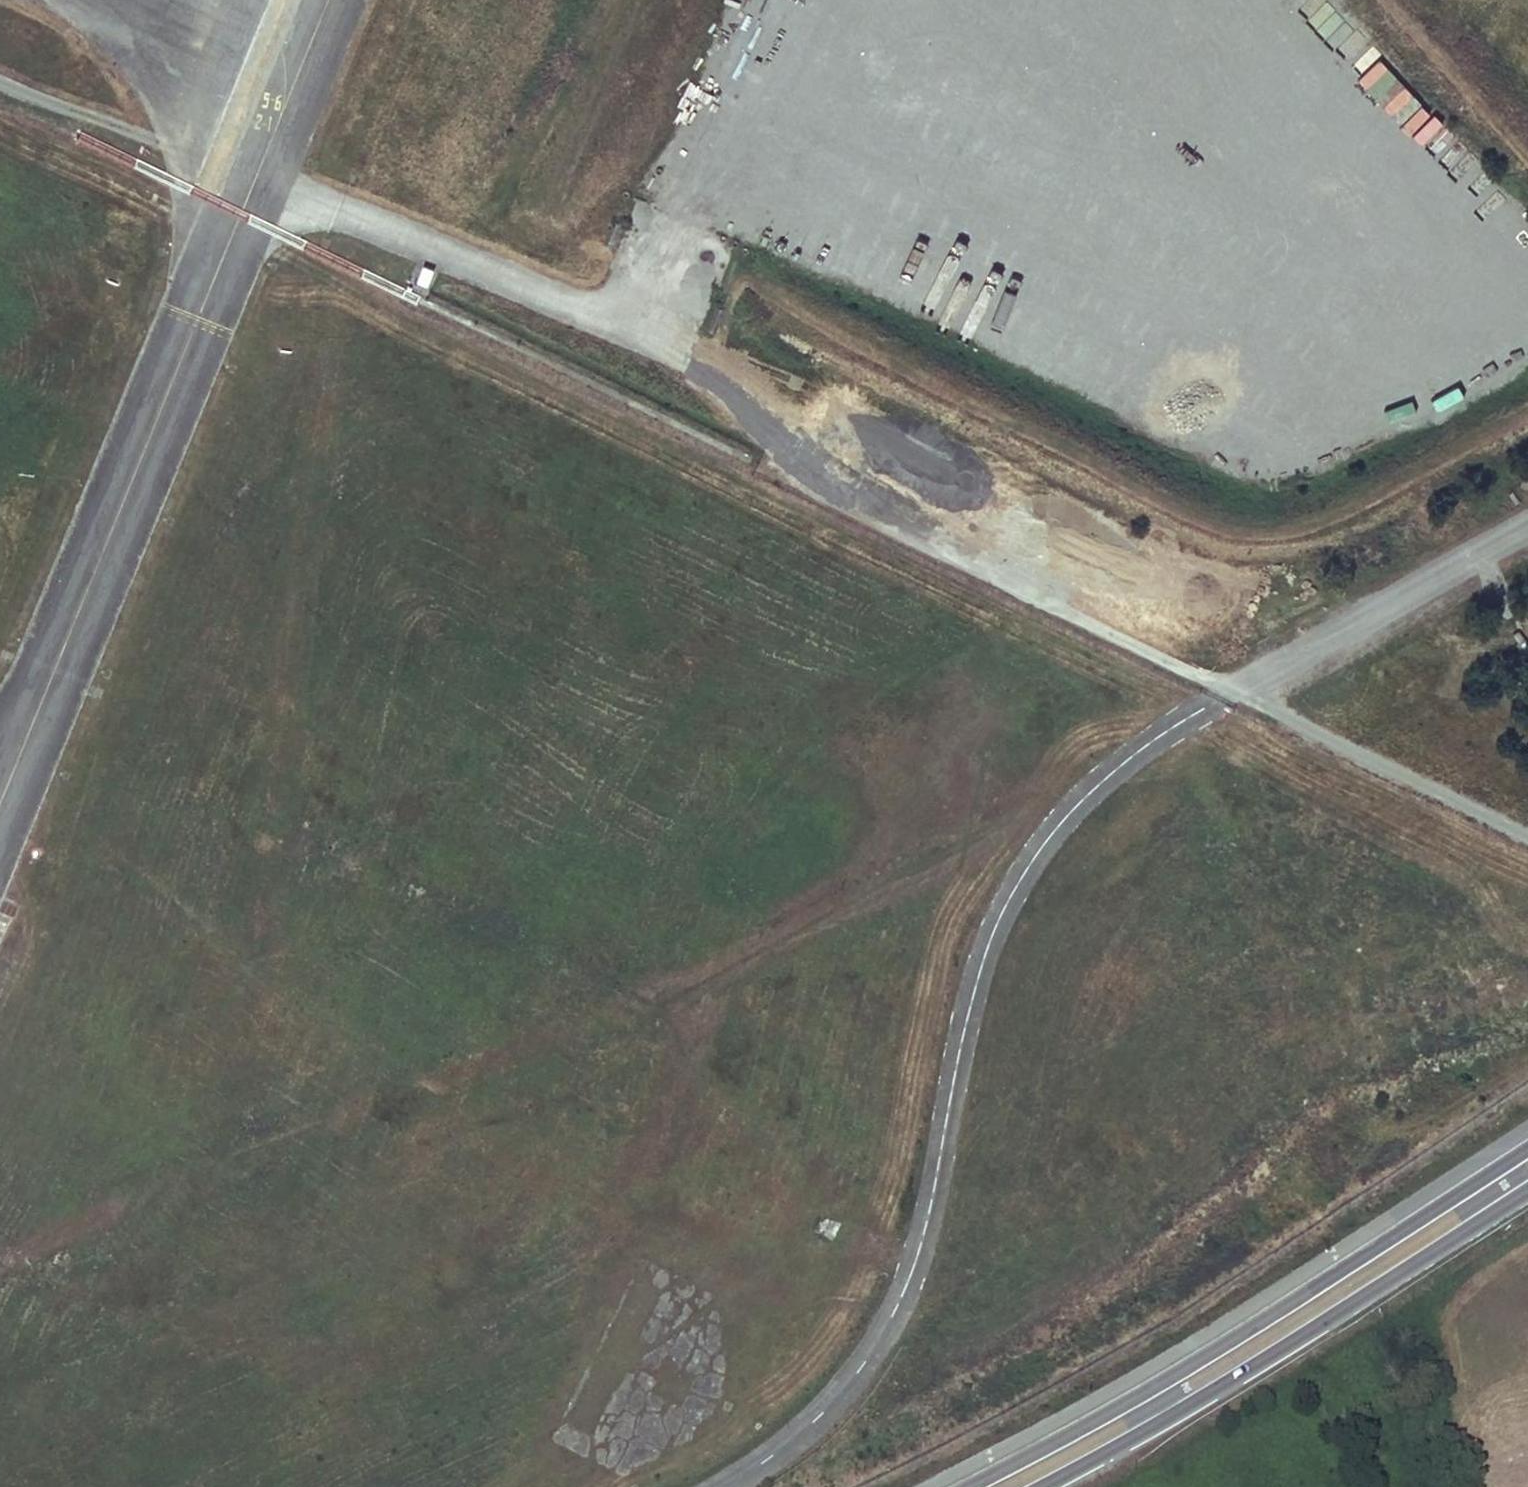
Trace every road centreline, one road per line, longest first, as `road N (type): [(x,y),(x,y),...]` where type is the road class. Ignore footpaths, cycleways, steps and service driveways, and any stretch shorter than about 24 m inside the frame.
road 1 (secondary): [(1527,1149),(1077,1430),(970,1486)]
road 2 (secondary): [(1043,1486),(1255,1368),(1527,1192)]

